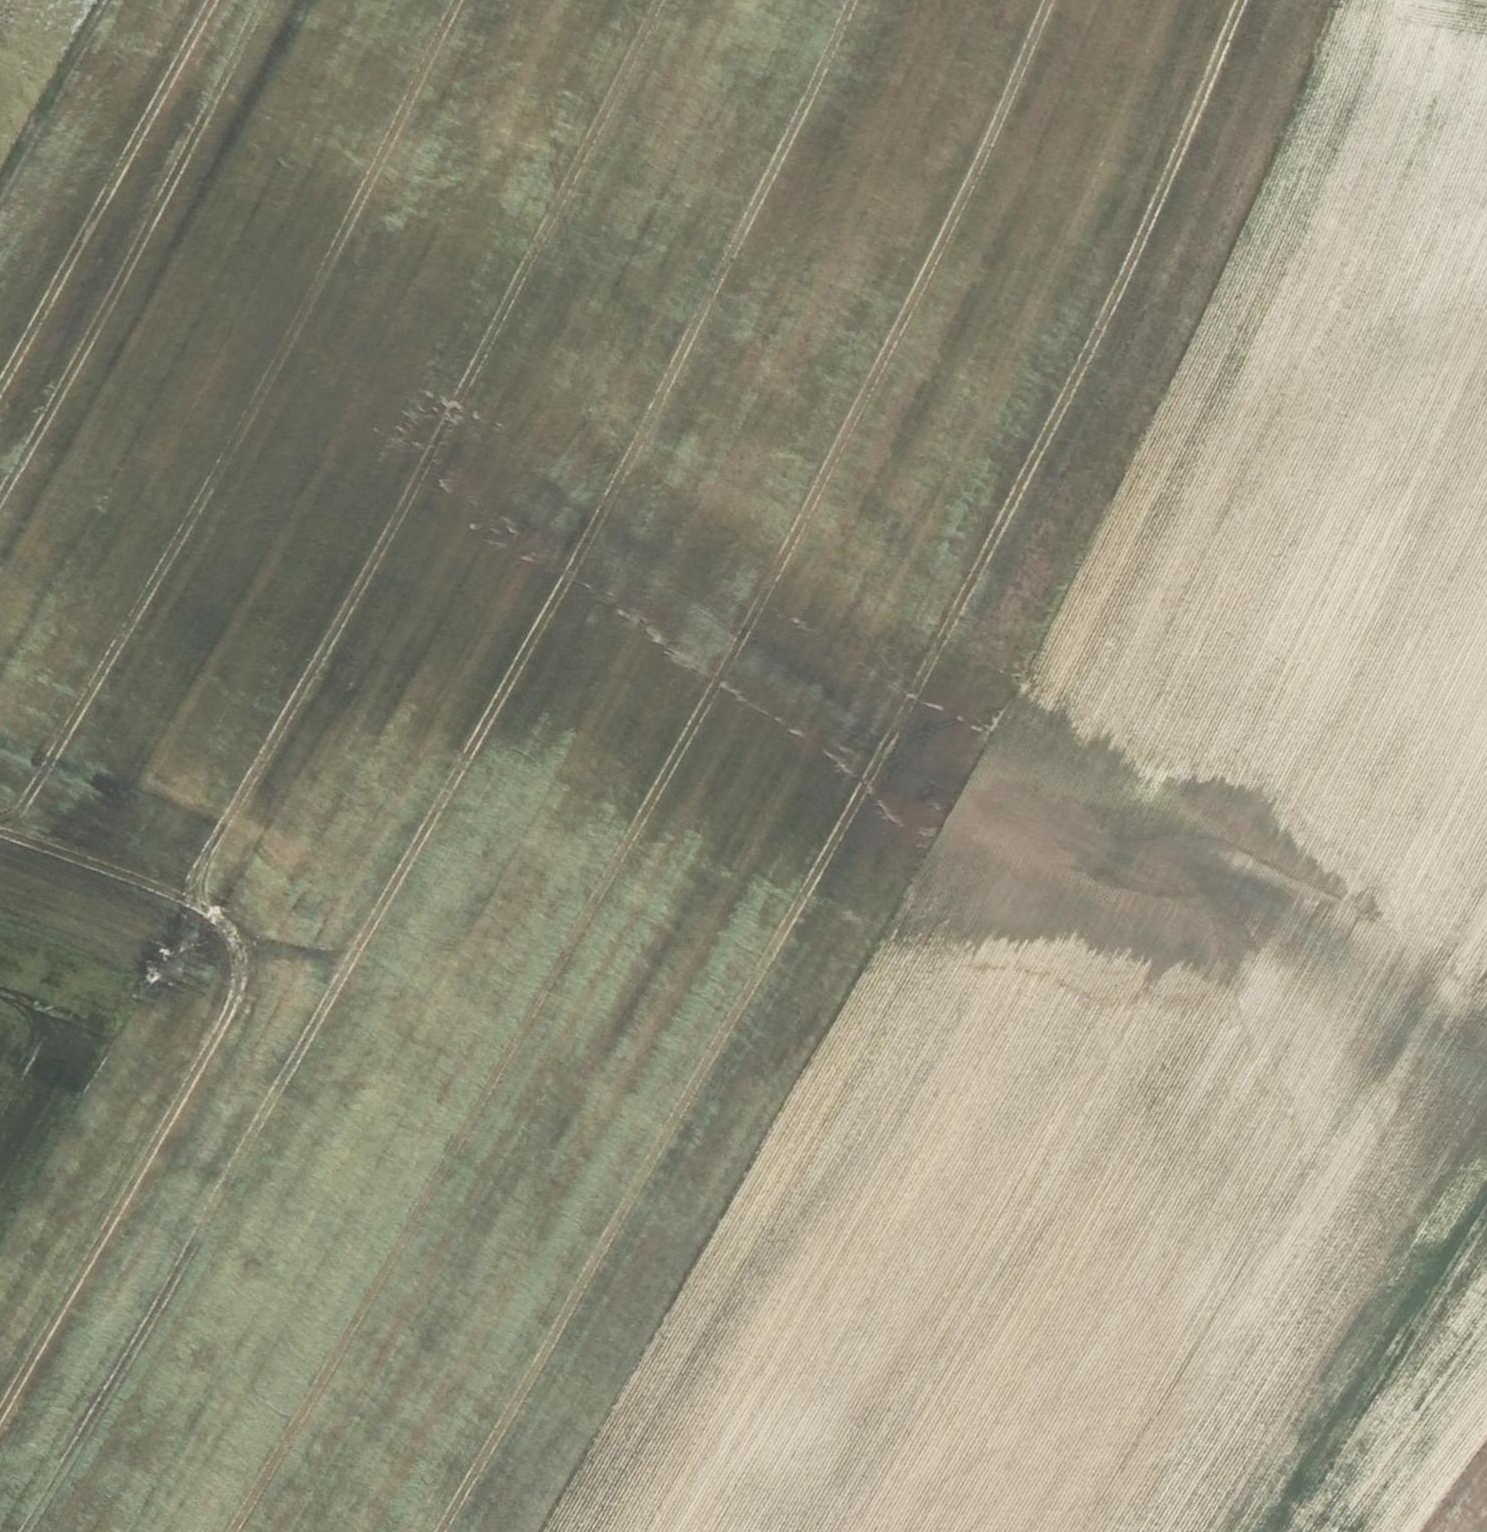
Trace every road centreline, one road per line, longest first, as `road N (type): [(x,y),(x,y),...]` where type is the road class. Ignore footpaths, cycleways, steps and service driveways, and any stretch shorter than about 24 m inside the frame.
road 1 (track): [(0,153),(84,0)]

